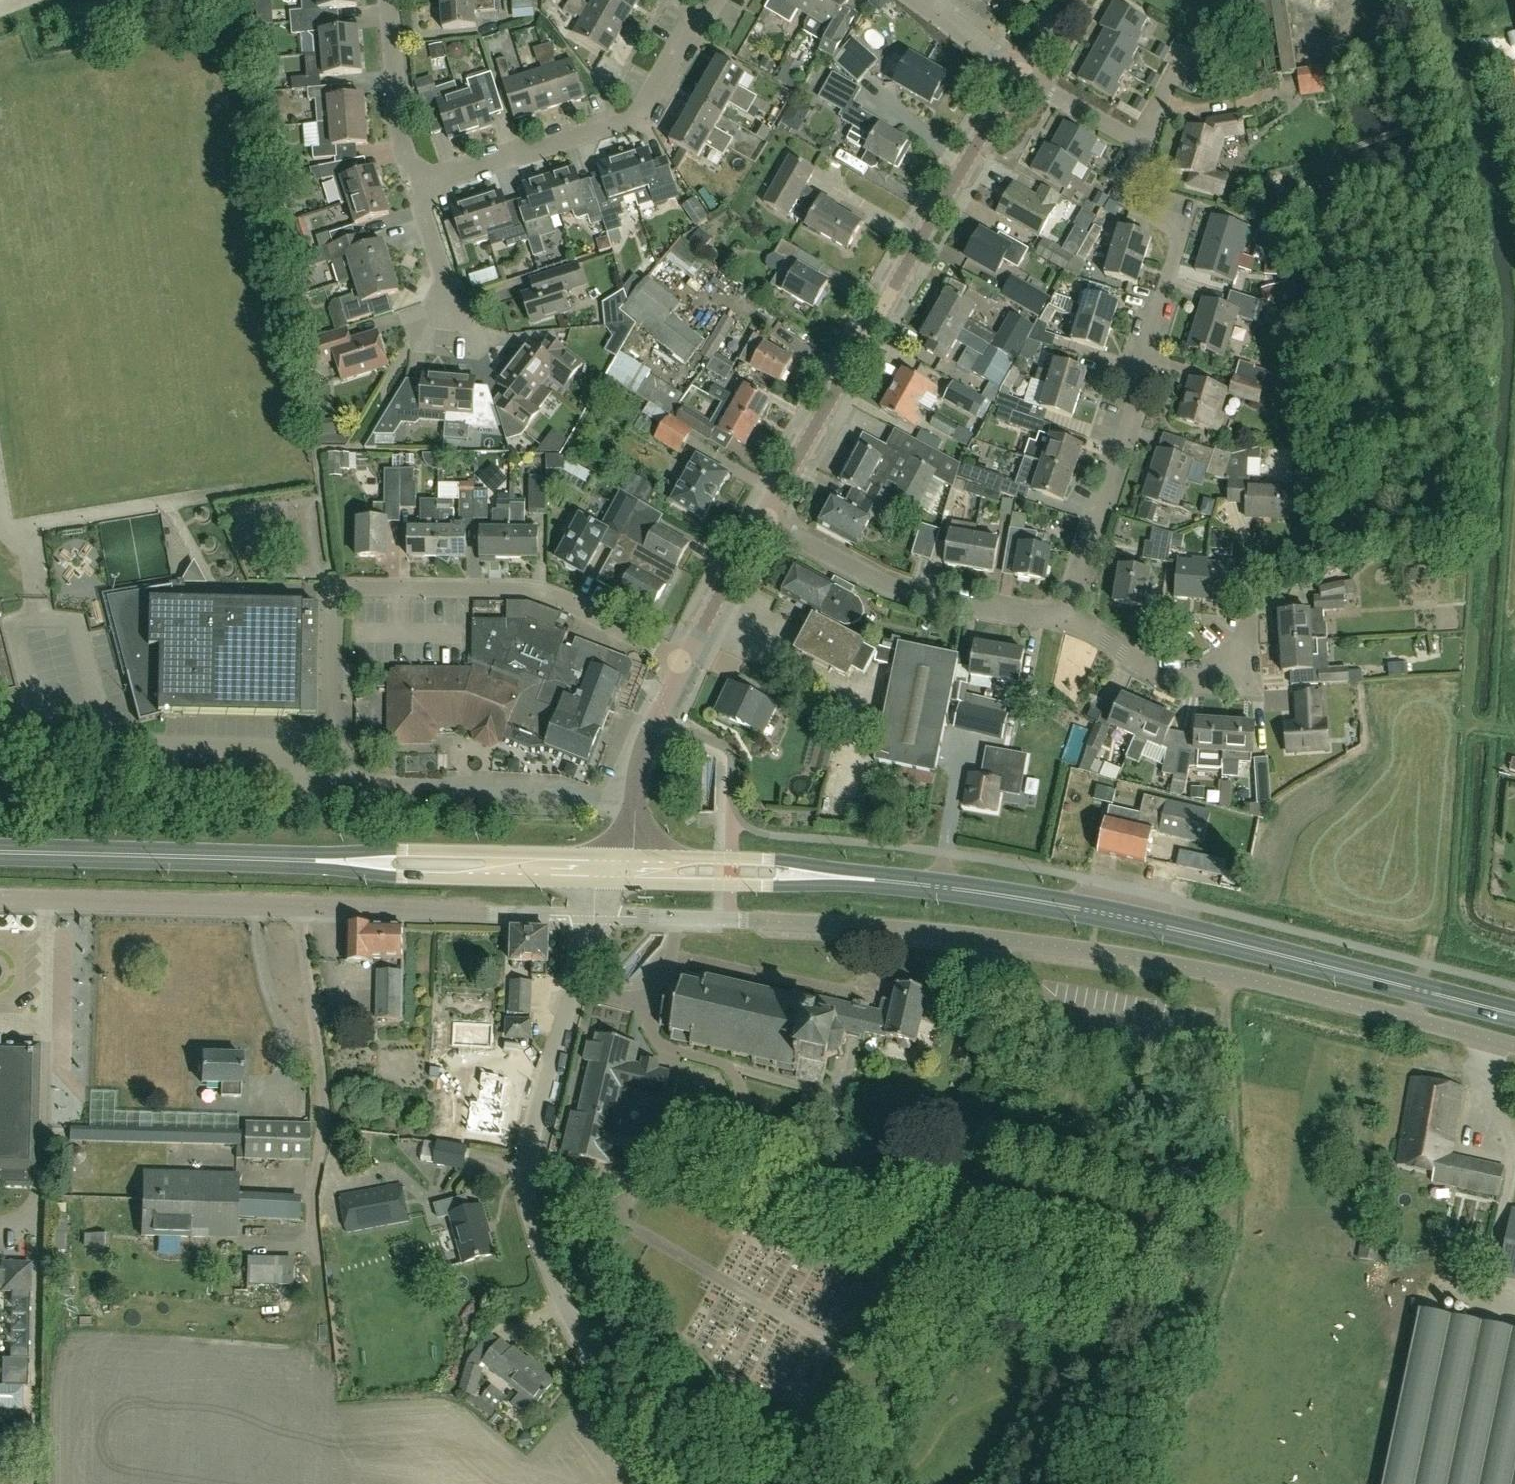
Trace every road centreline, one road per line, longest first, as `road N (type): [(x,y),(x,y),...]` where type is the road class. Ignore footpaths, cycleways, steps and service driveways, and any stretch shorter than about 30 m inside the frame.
road 1 (unclassified): [(1514,1045),(1280,985),(1090,951),(912,929),(594,916)]
road 2 (primary): [(1514,1014),(1153,923),(840,877)]
road 3 (unclassified): [(693,1483),(577,1330),(535,1205),(539,1123),(594,916)]
road 4 (unclassified): [(594,916),(0,898)]
road 5 (track): [(1144,1483),(1232,1239),(1228,974)]
road 6 (residential): [(1068,623),(1183,238),(1131,199),(1144,145)]
road 7 (tertiary): [(764,520),(1021,73)]
road 8 (residential): [(414,185),(634,121),(713,0)]
road 9 (residential): [(685,663),(540,590),(336,587)]
road 10 (primary): [(330,861),(0,852)]
road 11 (residential): [(1068,623),(889,585),(764,520)]
road 12 (residential): [(1253,533),(1246,635),(1229,668),(1193,678),(1141,665),(1068,623)]
road 13 (unclassified): [(635,791),(347,779)]
road 14 (unclassified): [(347,779),(159,774),(160,741),(112,741)]
road 15 (unclassified): [(347,779),(346,718),(330,718),(336,587)]
road 16 (residential): [(414,185),(398,134),(387,0)]
road 17 (primary): [(840,877),(763,859),(680,857),(660,870)]
road 18 (primary): [(660,870),(679,883),(731,886),(840,877)]
road 19 (primary): [(330,861),(391,876),(483,880),(506,865)]
road 20 (primary): [(506,865),(485,852),(393,849),(330,861)]
road 21 (tertiary): [(685,663),(764,520)]
road 22 (residential): [(1144,145),(1021,73)]
road 23 (residential): [(456,319),(414,185)]
road 24 (tertiary): [(635,791),(645,742),(685,663)]
road 25 (residential): [(1021,73),(920,0)]

